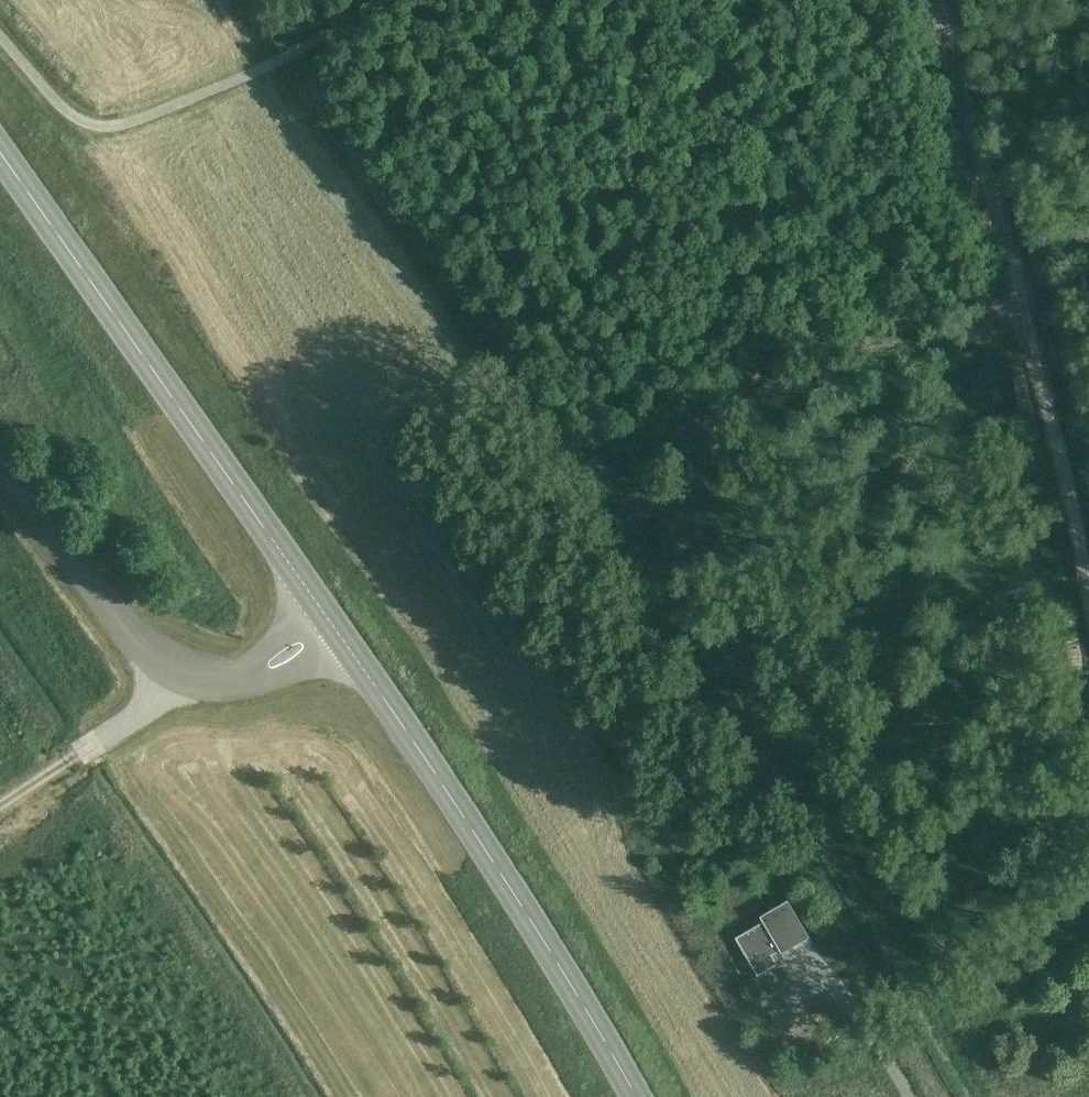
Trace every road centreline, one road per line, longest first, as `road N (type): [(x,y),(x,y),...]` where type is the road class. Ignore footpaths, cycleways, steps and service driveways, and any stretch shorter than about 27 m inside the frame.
road 1 (tertiary): [(633,1096),(571,991),(332,635),(0,158)]
road 2 (track): [(1088,563),(947,0)]
road 3 (track): [(172,683),(0,806)]

